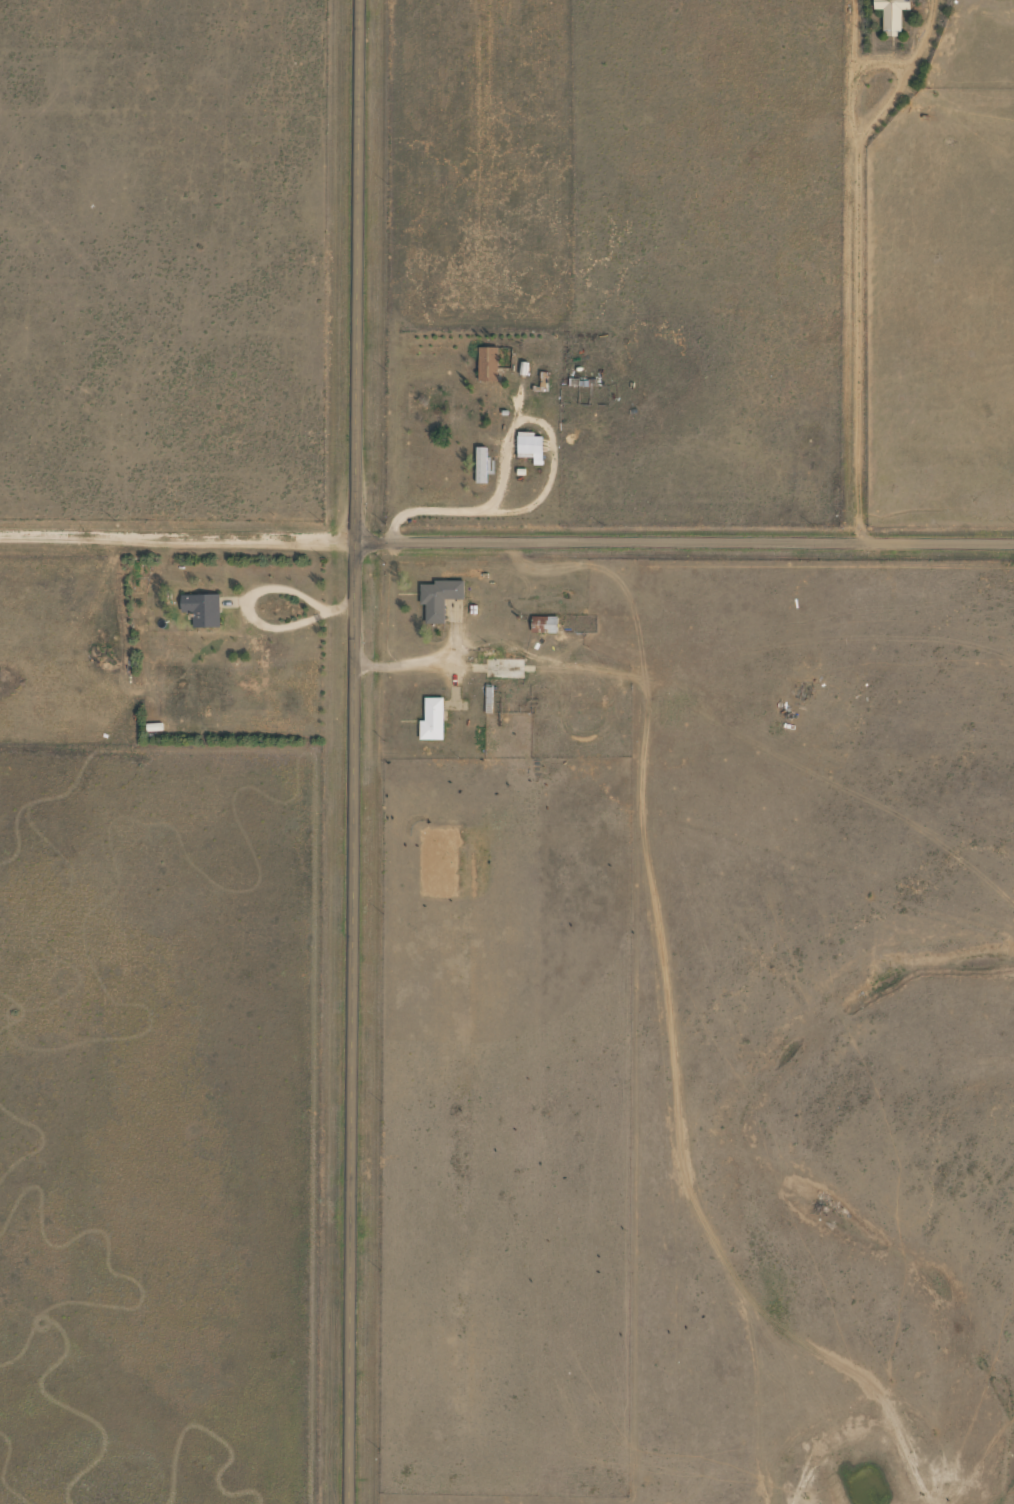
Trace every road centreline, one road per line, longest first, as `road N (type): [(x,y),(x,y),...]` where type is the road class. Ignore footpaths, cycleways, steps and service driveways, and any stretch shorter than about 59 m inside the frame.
road 1 (residential): [(348,1503),(359,0)]
road 2 (residential): [(0,540),(1013,541)]

